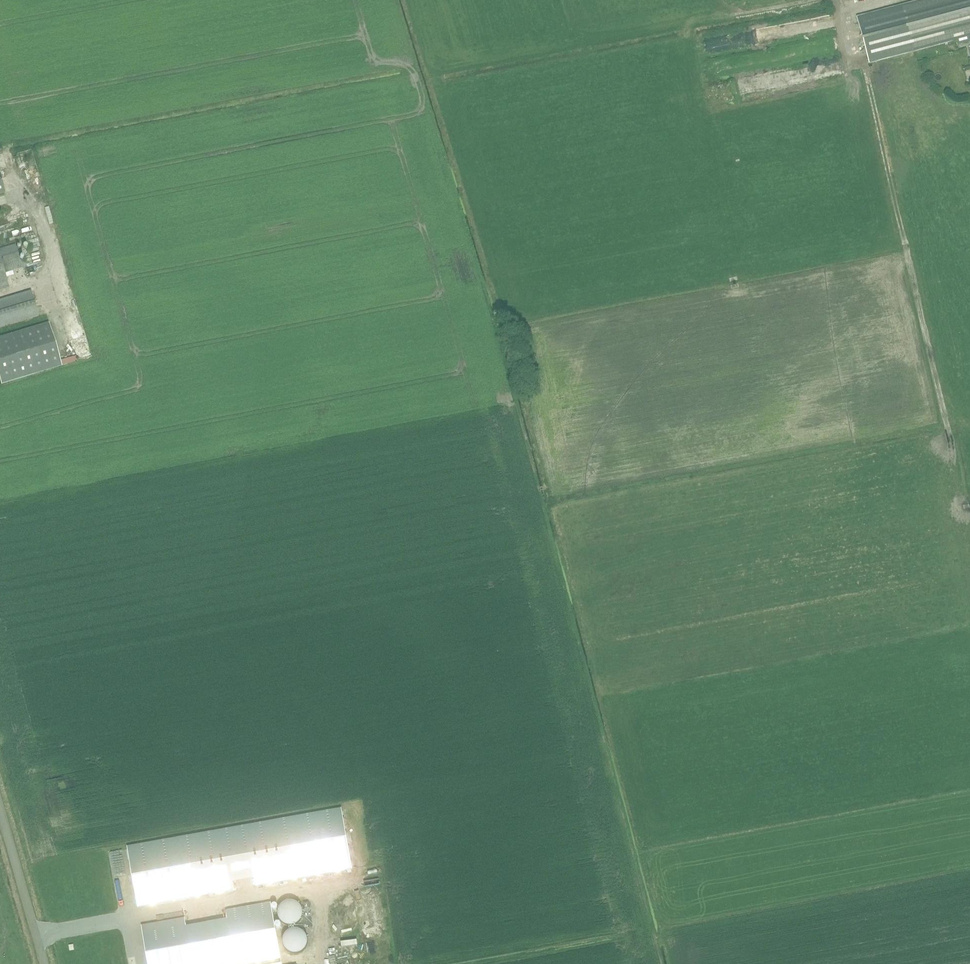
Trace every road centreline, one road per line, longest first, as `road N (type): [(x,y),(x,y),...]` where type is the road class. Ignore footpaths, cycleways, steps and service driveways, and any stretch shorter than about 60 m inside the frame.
road 1 (unclassified): [(43,963),(0,815)]

